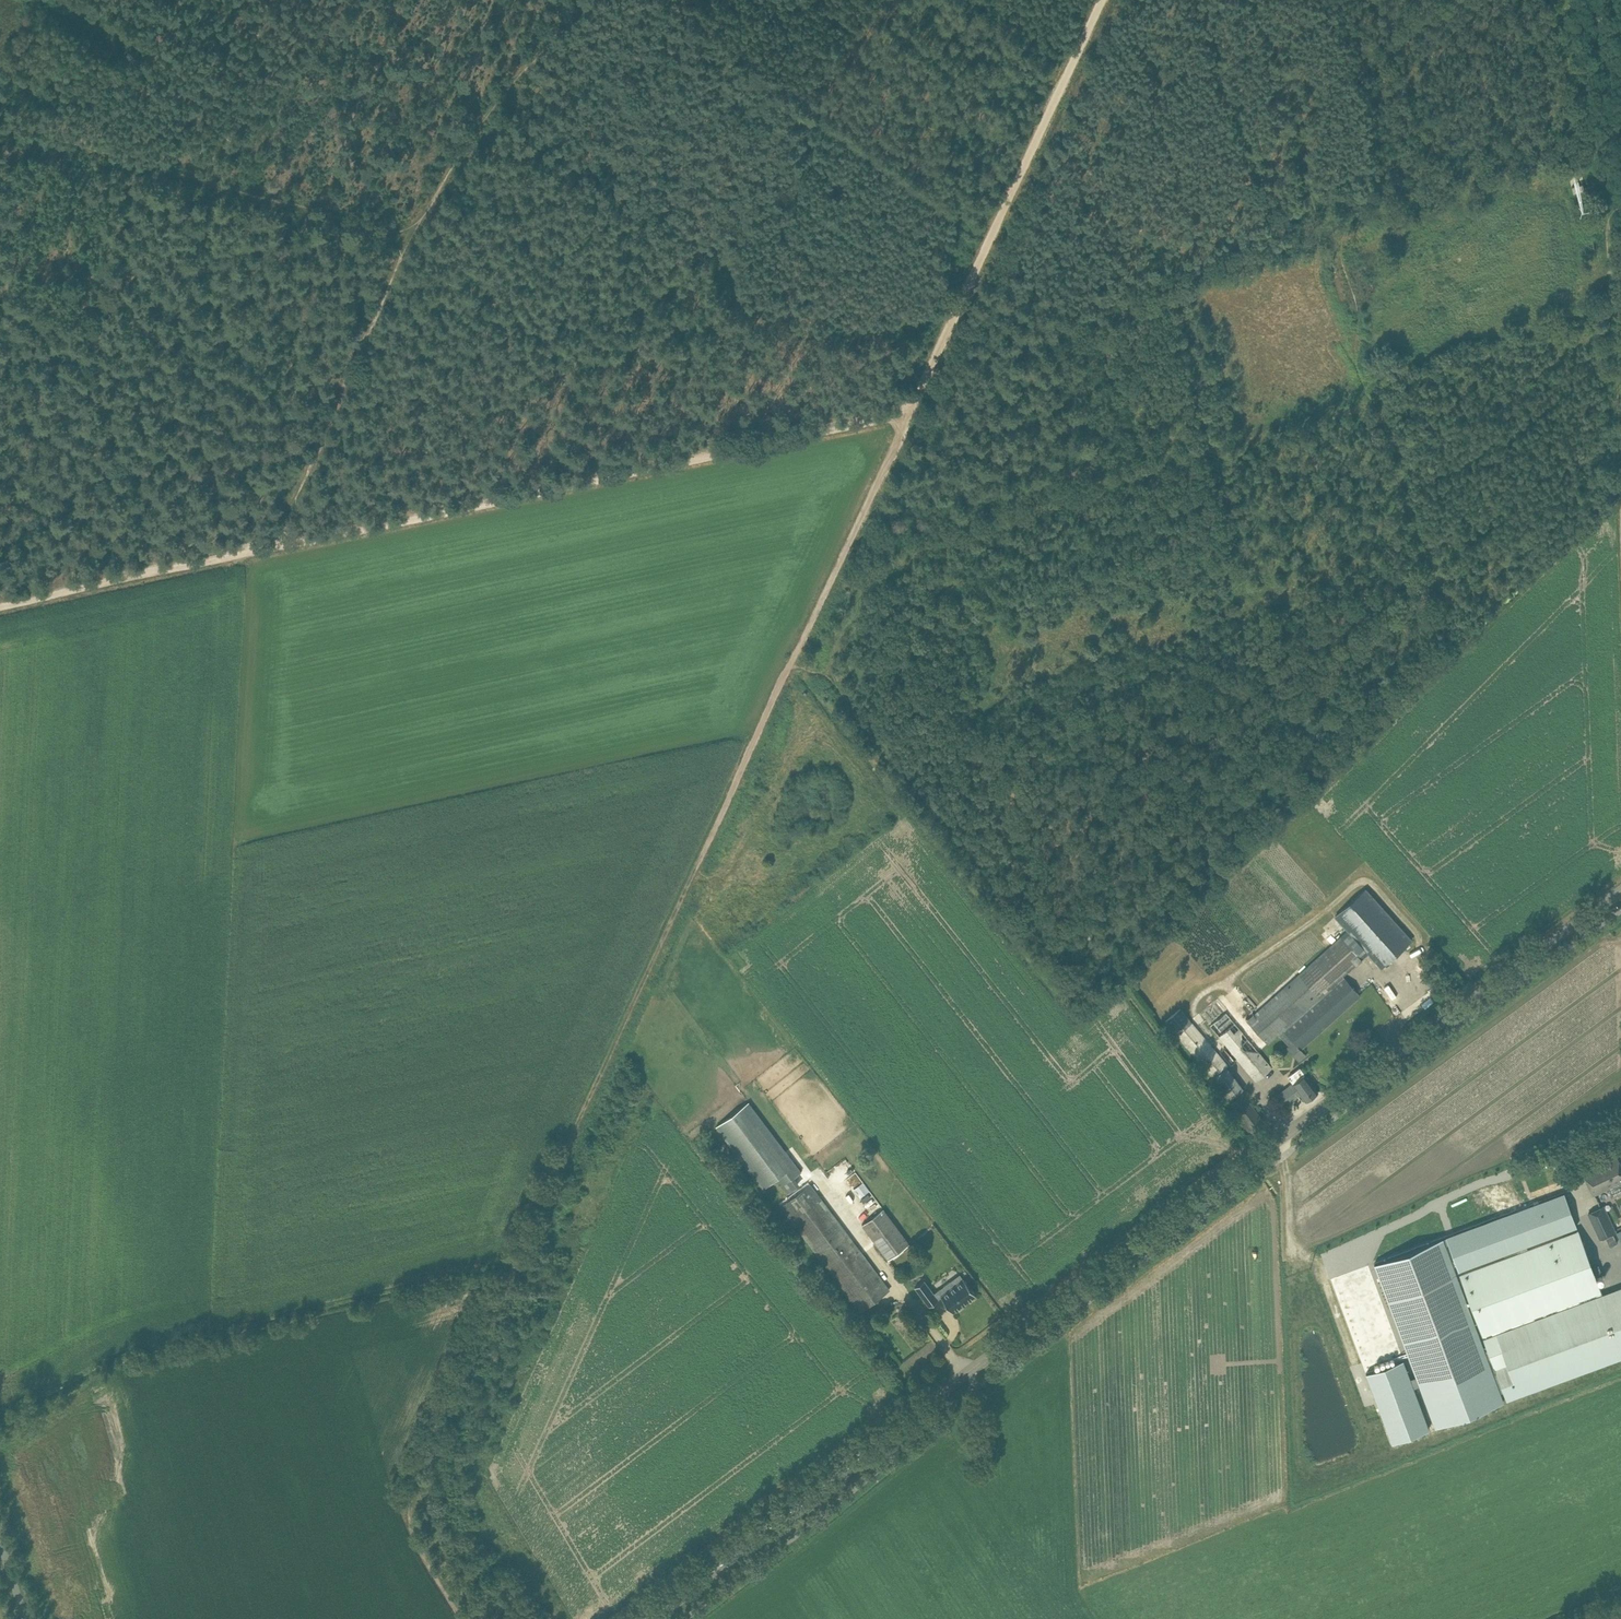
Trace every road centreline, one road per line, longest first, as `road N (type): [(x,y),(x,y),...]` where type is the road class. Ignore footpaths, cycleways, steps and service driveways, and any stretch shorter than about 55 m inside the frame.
road 1 (track): [(1100,0),(590,1103),(524,1263),(444,1419),(408,1533),(457,1618)]
road 2 (tertiary): [(1620,888),(1121,1257),(652,1618)]
road 3 (track): [(0,604),(906,416)]

